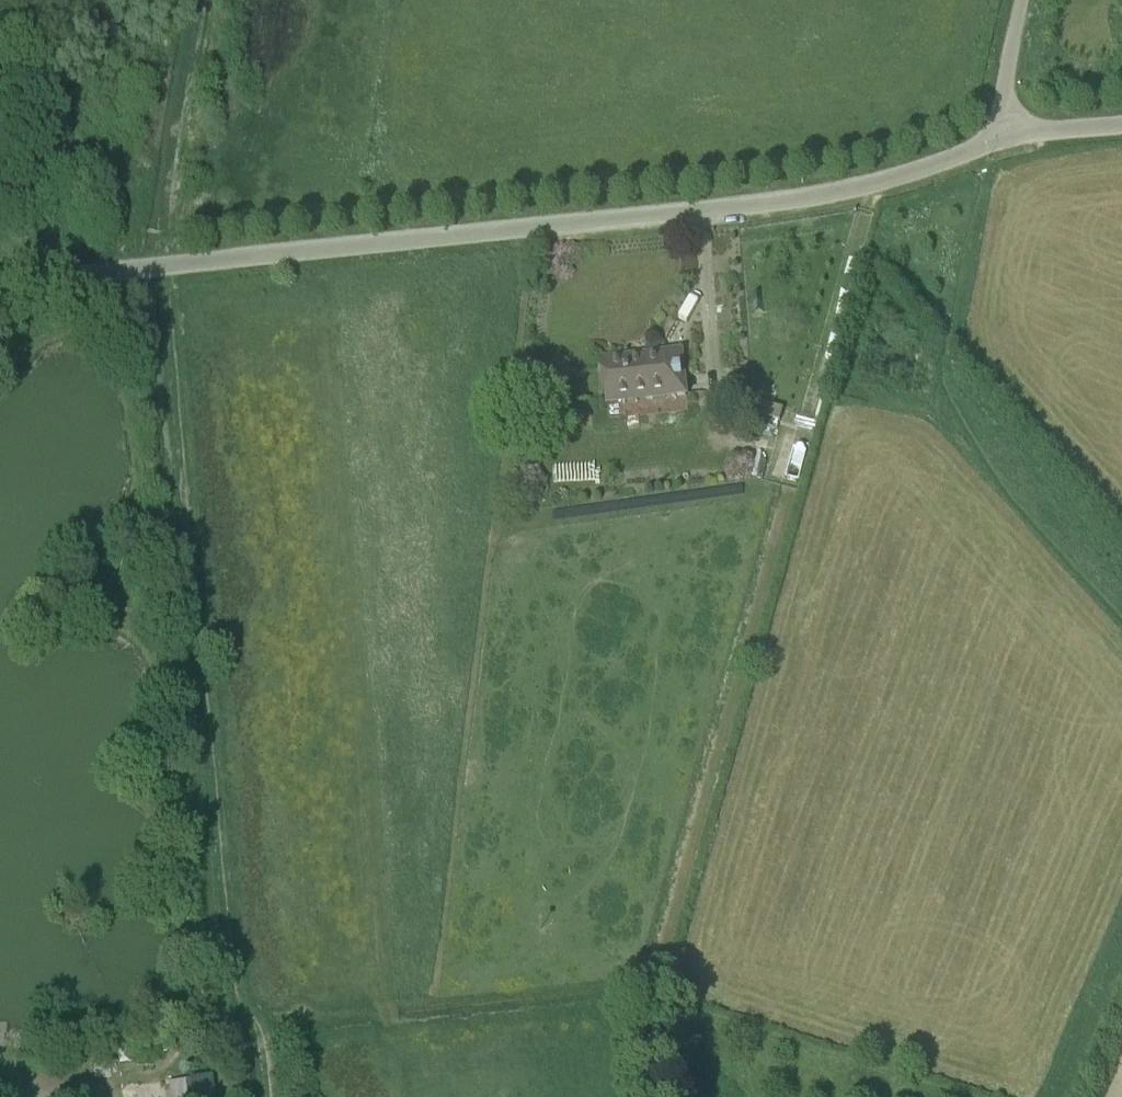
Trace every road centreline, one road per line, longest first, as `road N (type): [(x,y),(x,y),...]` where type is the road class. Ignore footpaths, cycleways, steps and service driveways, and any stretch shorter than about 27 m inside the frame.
road 1 (unclassified): [(0,281),(787,203),(937,167),(1010,136)]
road 2 (unclassified): [(1010,136),(1004,90),(1023,0)]

